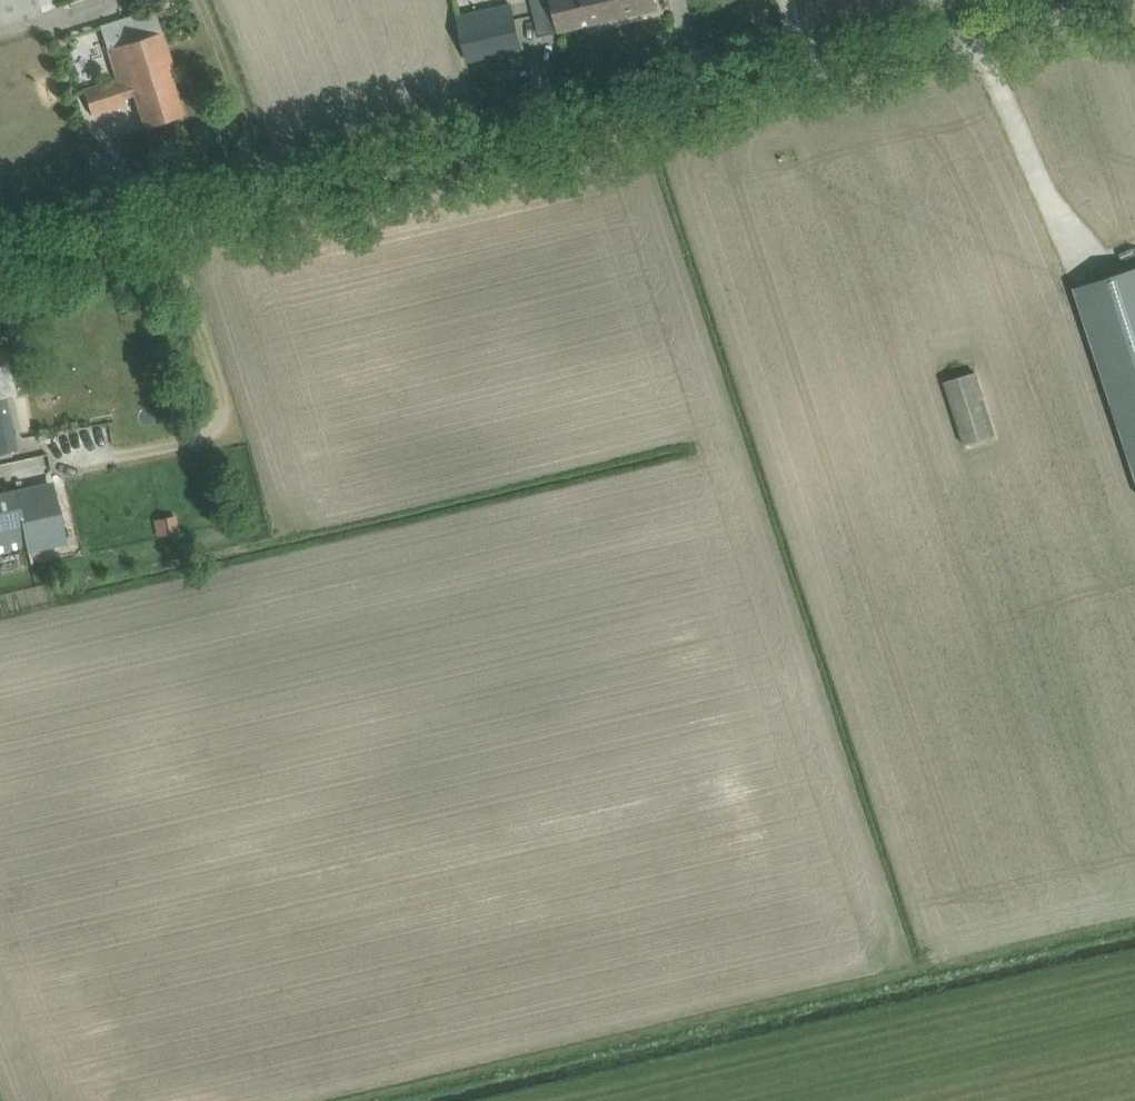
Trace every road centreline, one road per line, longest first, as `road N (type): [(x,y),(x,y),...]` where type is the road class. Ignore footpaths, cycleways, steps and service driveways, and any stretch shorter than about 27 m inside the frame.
road 1 (unclassified): [(0,261),(1129,0)]

